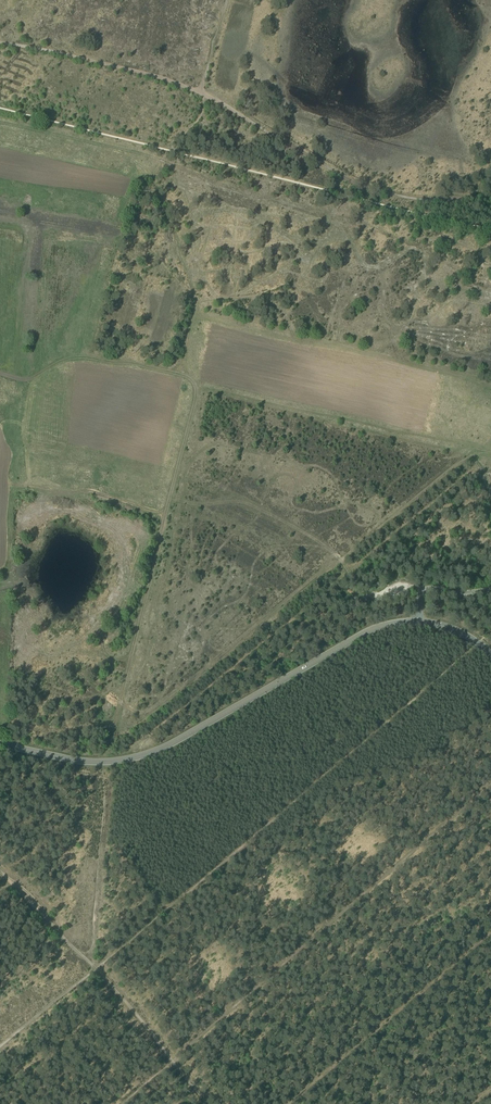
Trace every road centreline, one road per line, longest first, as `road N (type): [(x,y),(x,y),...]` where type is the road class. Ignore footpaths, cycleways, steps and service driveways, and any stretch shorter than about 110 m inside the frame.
road 1 (track): [(0,374),(28,378),(83,357),(143,365),(194,385),(104,762)]
road 2 (track): [(490,197),(421,200),(374,188),(159,76),(0,42)]
road 3 (track): [(94,966),(490,634)]
road 4 (track): [(123,760),(468,473),(478,475),(490,508)]
road 5 (track): [(490,785),(120,1103)]
road 6 (unclassified): [(0,744),(78,761),(144,755),(367,632),(418,621)]
road 7 (track): [(194,385),(466,459)]
road 8 (track): [(294,1103),(490,935)]
road 9 (track): [(115,761),(94,966)]
road 10 (track): [(210,1103),(94,966)]
road 11 (track): [(94,966),(0,869)]
road 12 (track): [(0,1044),(94,966)]

